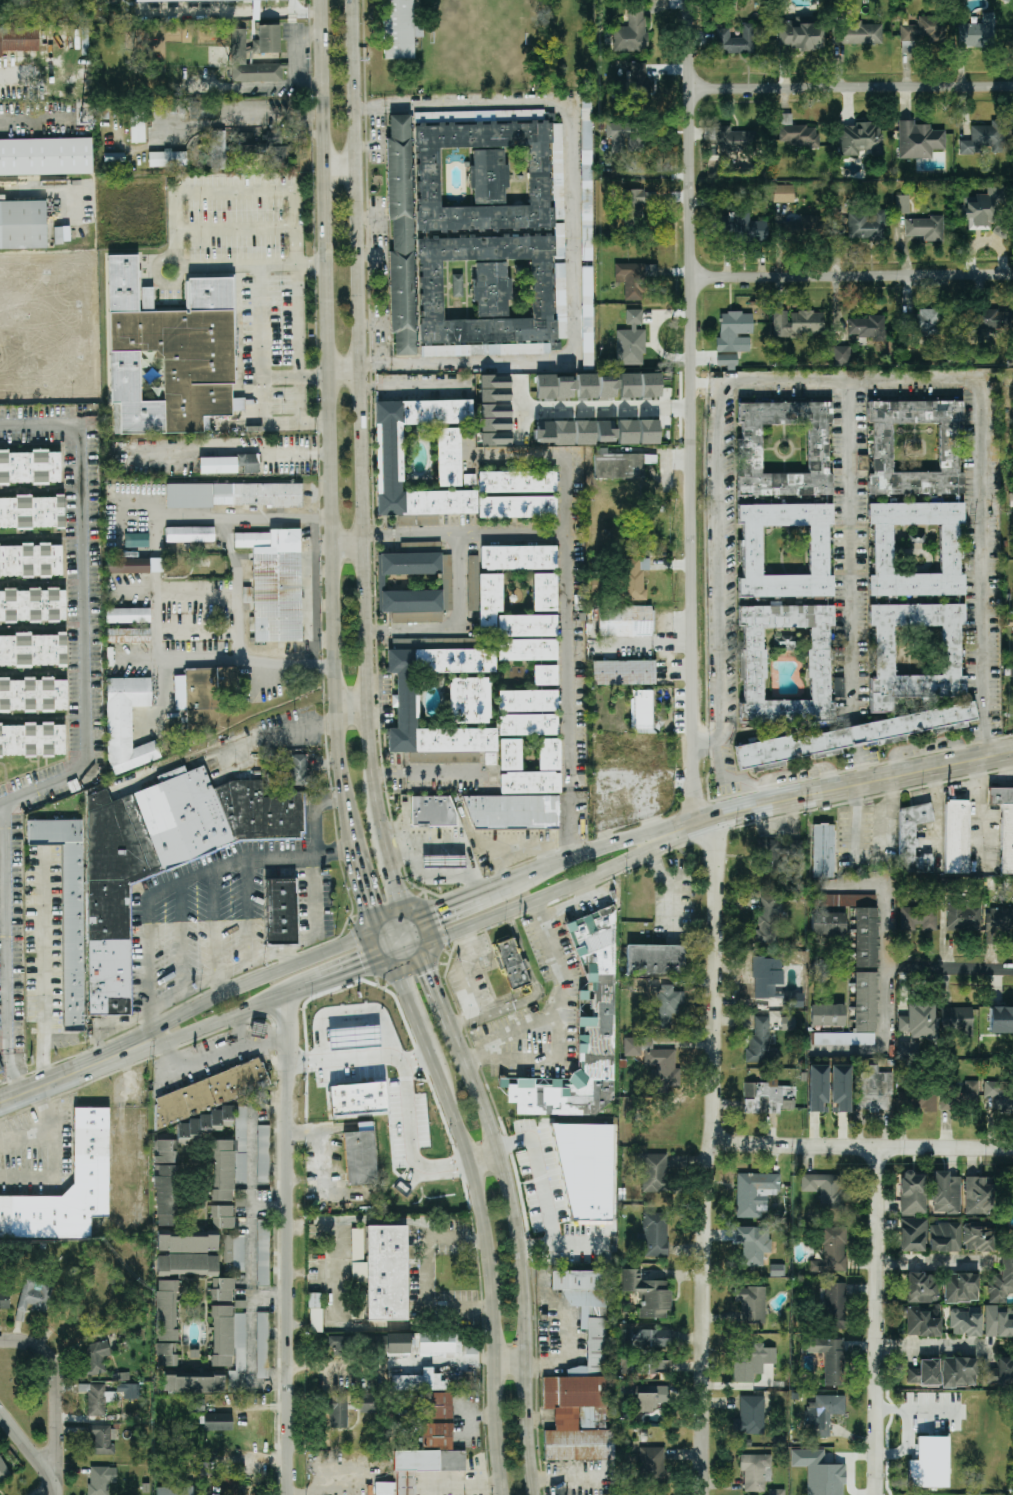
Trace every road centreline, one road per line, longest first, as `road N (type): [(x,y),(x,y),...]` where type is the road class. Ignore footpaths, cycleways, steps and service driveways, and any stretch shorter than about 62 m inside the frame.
road 1 (secondary): [(316,0),(333,724),(351,852)]
road 2 (residential): [(707,820),(695,751),(690,0)]
road 3 (secondary): [(370,759),(351,0)]
road 4 (residential): [(703,1494),(704,1239),(719,1079),(718,846),(707,820)]
road 5 (secondary): [(387,959),(455,1117),(480,1206),(501,1494)]
road 6 (residential): [(289,1494),(284,998)]
road 7 (secondary): [(532,1494),(525,1301),(512,1201),(448,1029)]
road 8 (residential): [(877,1494),(882,1149)]
road 9 (residential): [(1012,85),(690,87)]
road 10 (residential): [(1012,275),(692,278)]
road 11 (secondary): [(1012,754),(707,820)]
road 12 (residential): [(1012,1150),(713,1145)]
road 13 (secondary): [(377,929),(154,1028),(128,1050)]
road 14 (secondary): [(416,948),(651,850)]
road 15 (residential): [(692,408),(522,411),(521,384)]
road 16 (secondary): [(128,1050),(312,987)]
road 17 (secondary): [(662,830),(480,892)]
road 18 (residential): [(0,1343),(26,1343),(54,1356),(57,1488)]
road 19 (secondary): [(128,1050),(0,1103)]

